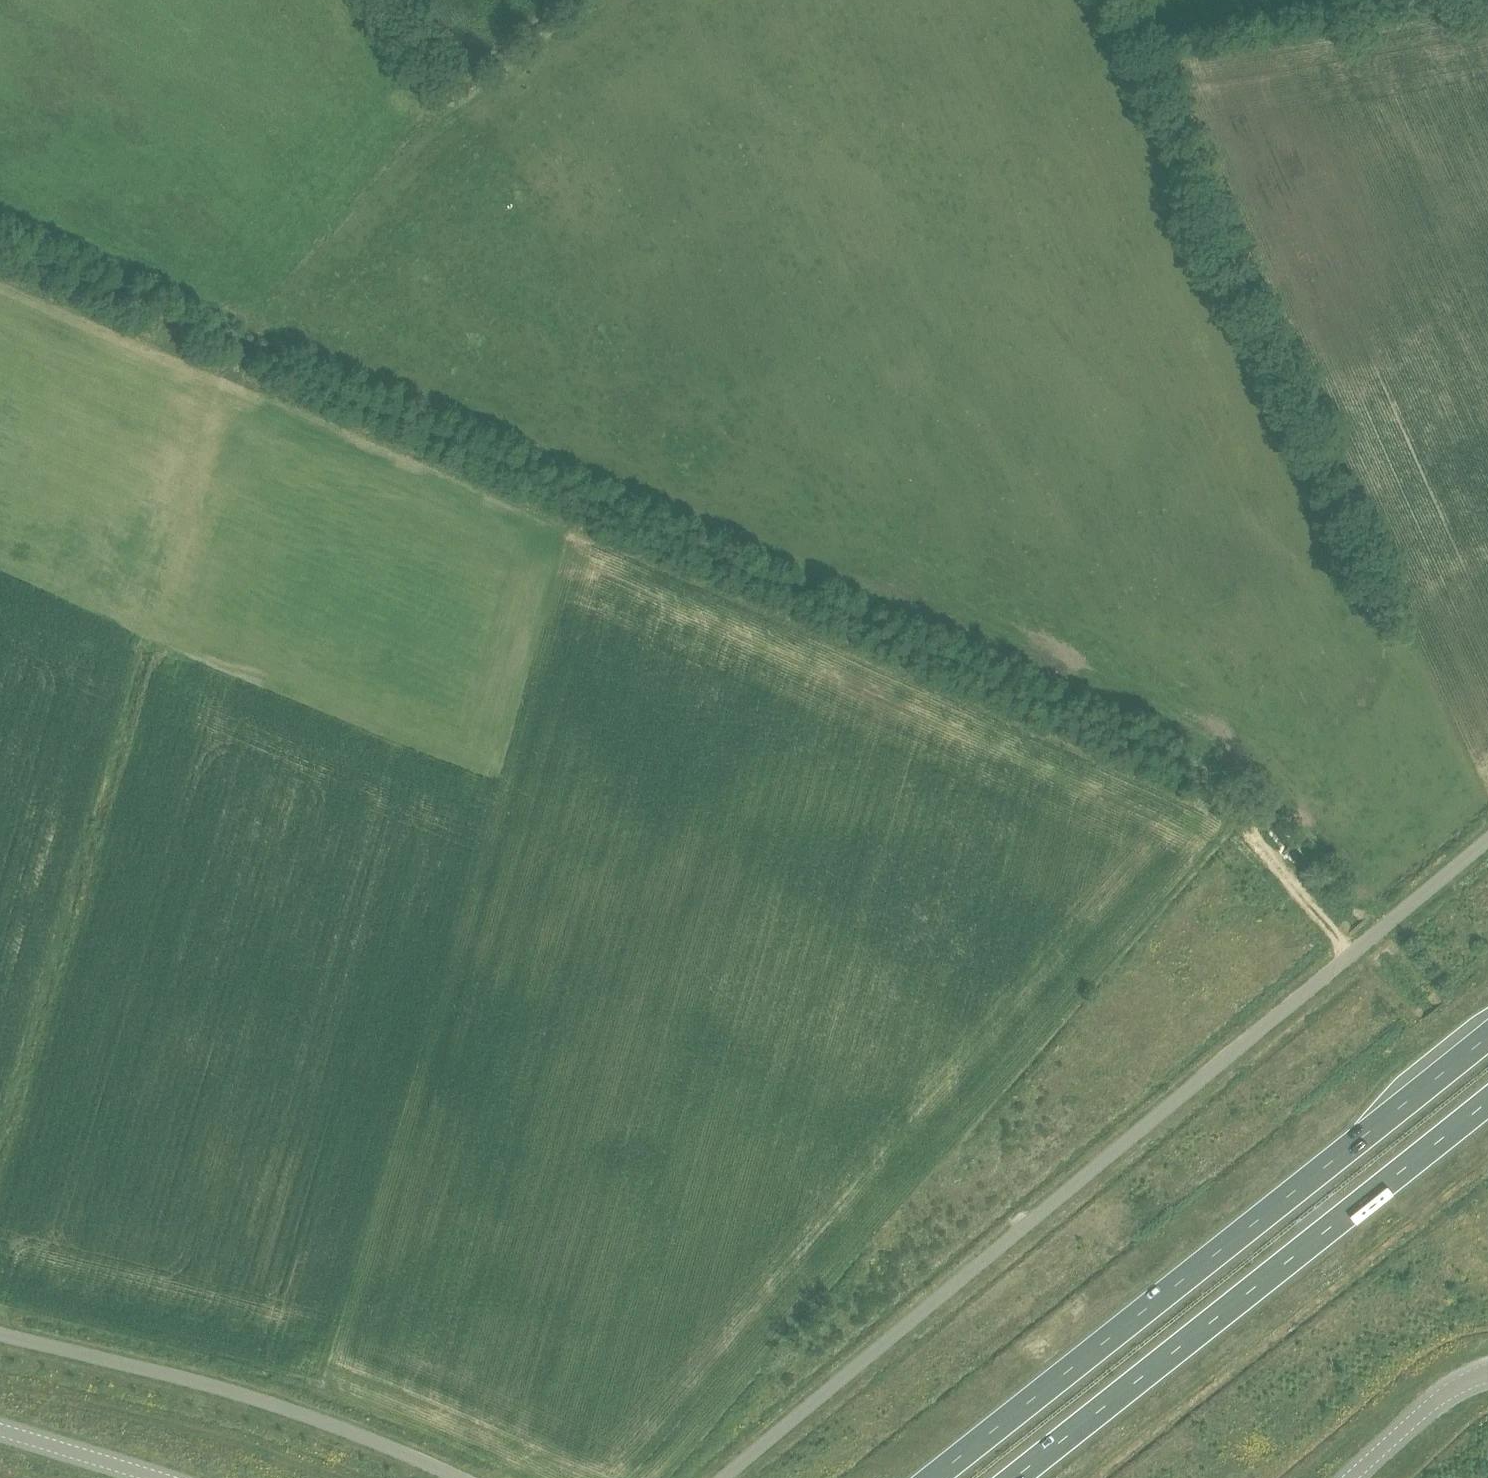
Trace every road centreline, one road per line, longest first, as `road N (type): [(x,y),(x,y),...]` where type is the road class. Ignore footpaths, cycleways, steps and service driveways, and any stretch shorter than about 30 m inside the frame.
road 1 (unclassified): [(1487,839),(723,1477)]
road 2 (trunk): [(1487,1037),(937,1477)]
road 3 (trunk): [(1018,1477),(1487,1105)]
road 4 (unclassified): [(448,1477),(301,1415),(0,1338)]
road 5 (tertiary): [(1487,1372),(1451,1388),(1352,1477)]
road 6 (tertiary): [(0,1427),(159,1477)]

